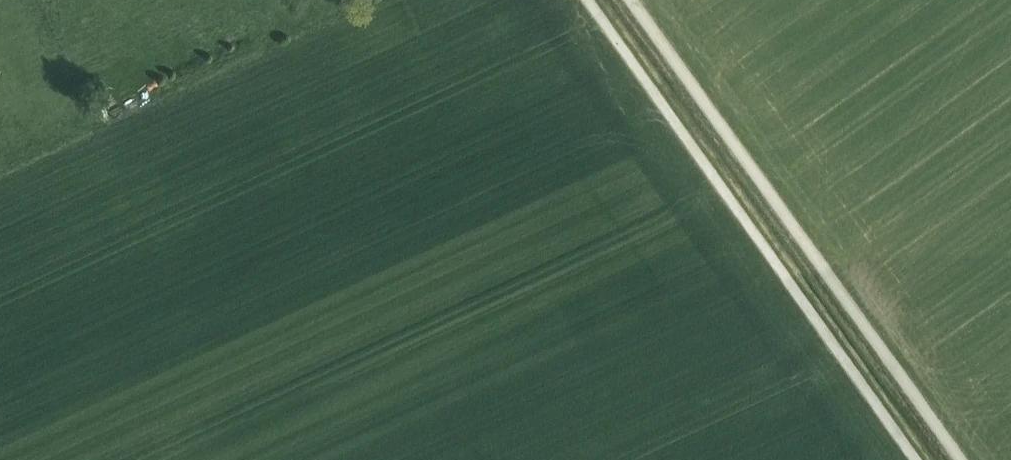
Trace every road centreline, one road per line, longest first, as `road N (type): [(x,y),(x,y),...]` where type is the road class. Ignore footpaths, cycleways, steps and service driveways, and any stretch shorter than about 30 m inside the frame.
road 1 (track): [(631,0),(960,459)]

